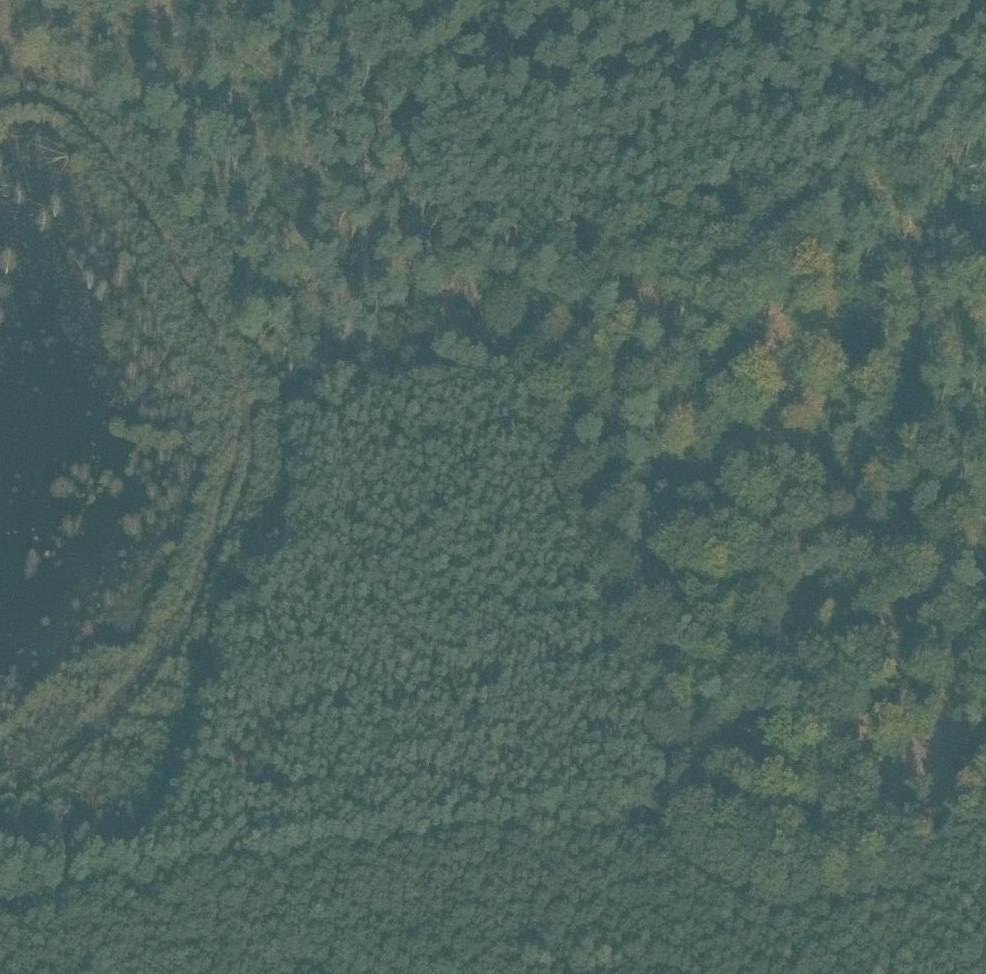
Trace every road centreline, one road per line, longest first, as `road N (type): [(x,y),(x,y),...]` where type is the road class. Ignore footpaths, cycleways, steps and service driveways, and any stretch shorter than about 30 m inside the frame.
road 1 (track): [(369,0),(692,857),(747,890),(830,903),(985,880)]
road 2 (track): [(0,907),(672,813)]

